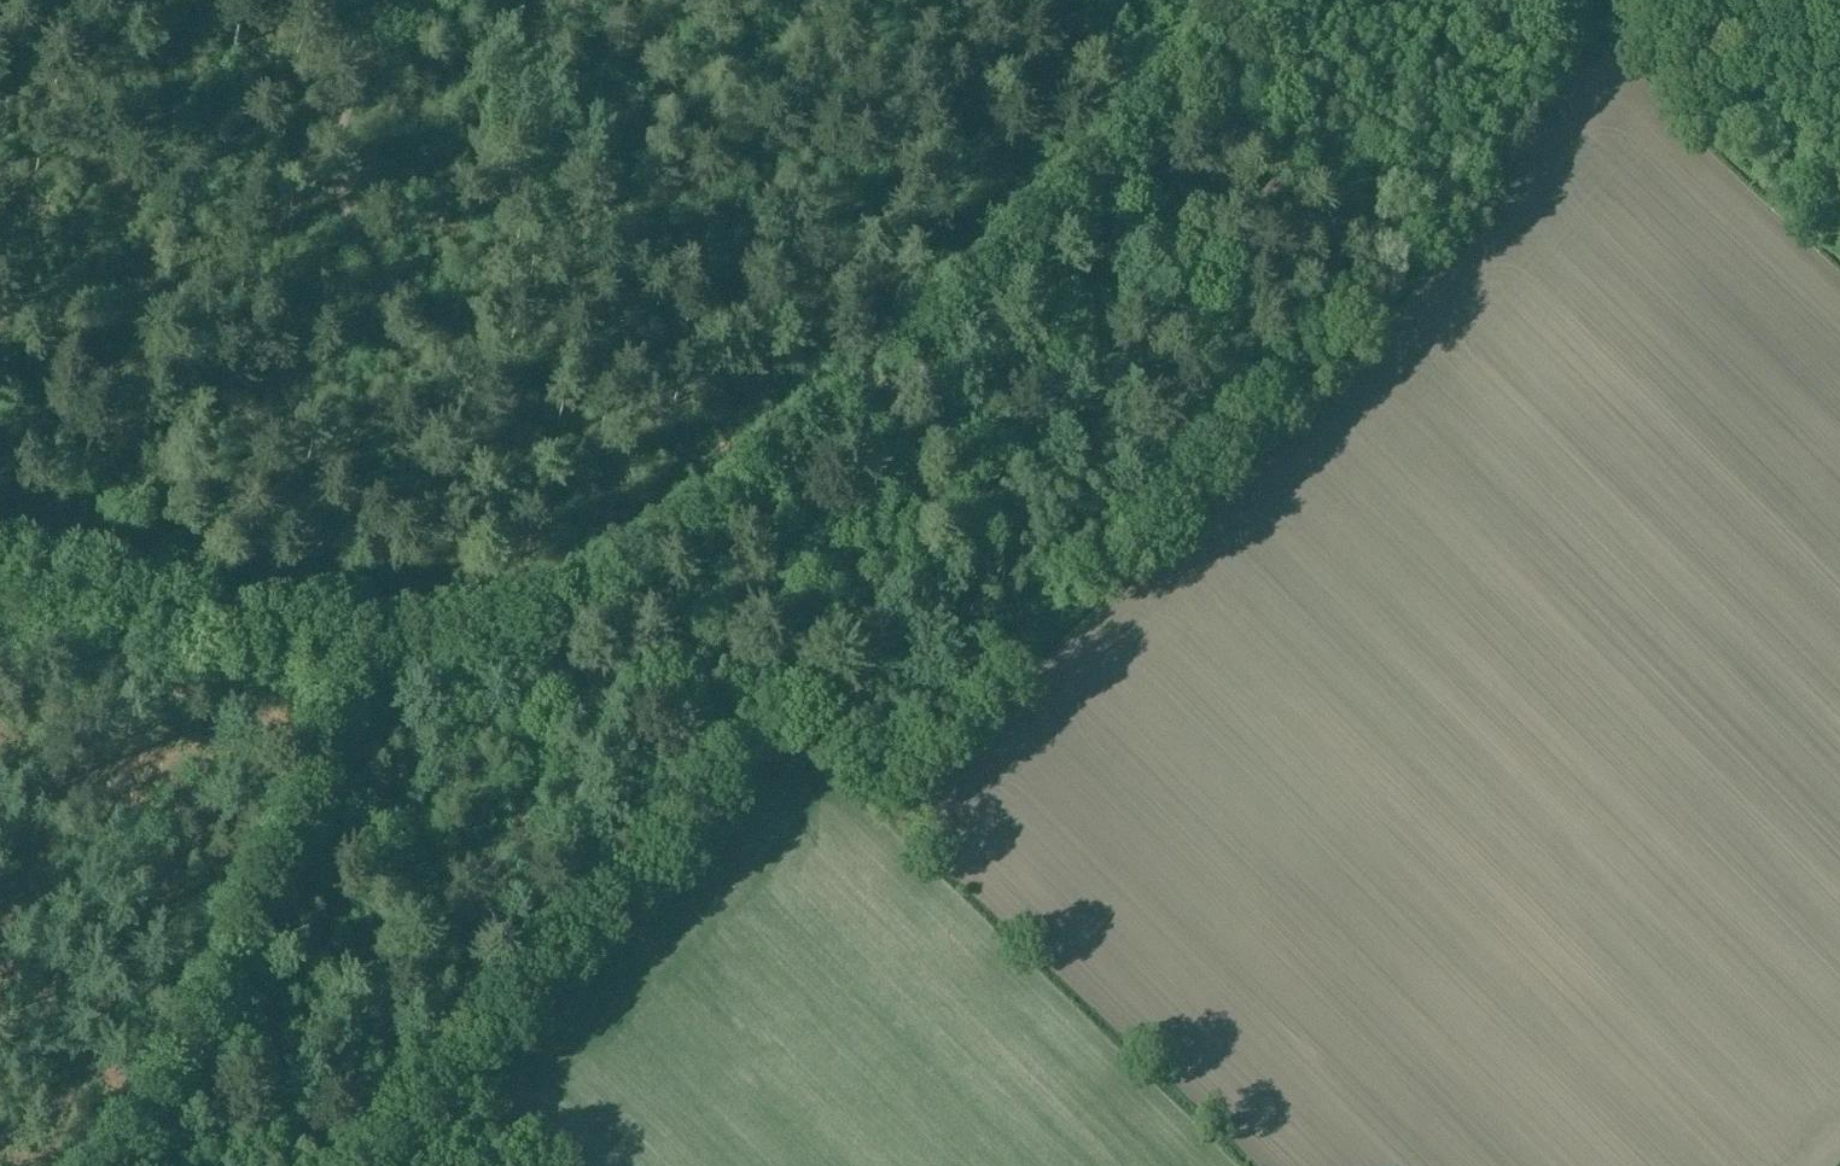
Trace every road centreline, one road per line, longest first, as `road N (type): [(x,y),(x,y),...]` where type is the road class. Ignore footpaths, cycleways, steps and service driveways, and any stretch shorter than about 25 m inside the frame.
road 1 (track): [(1273,0),(1107,188),(982,313),(733,524),(572,635),(513,657),(398,673),(321,667),(0,597)]
road 2 (track): [(351,670),(368,595),(408,495),(424,418),(411,365),(351,227),(338,153),(343,120),(378,50),(431,0)]
road 3 (track): [(351,670),(339,737),(296,866),(146,1165)]

